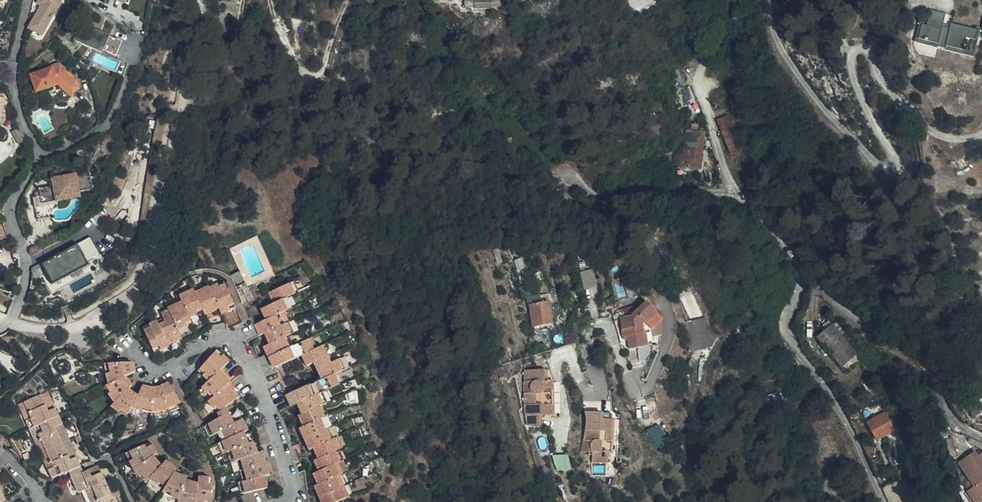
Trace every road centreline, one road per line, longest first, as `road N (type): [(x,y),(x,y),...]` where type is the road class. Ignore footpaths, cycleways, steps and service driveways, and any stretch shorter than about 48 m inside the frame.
road 1 (unclassified): [(884,501),(847,423),(796,345),(789,323),(799,262),(732,187),(720,158),(701,78),(722,44),(730,0)]
road 2 (unclassified): [(981,135),(948,141),(926,130),(859,49),(850,56),(852,76),(892,157),(889,172),(802,78),(780,46),(769,0)]
road 3 (residential): [(0,330),(10,323),(24,268),(10,215),(40,152),(18,107),(12,66)]
road 4 (residential): [(137,354),(166,371),(214,342),(234,343),(289,480),(289,501)]

